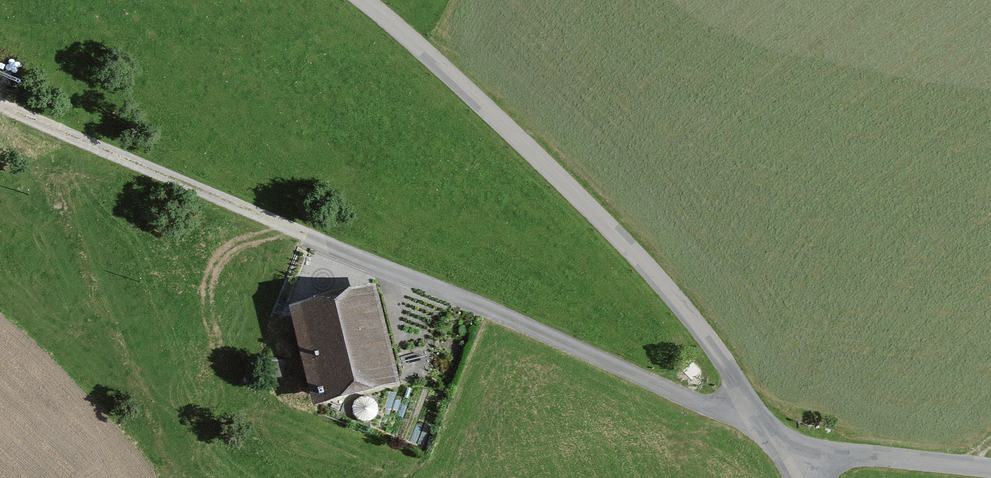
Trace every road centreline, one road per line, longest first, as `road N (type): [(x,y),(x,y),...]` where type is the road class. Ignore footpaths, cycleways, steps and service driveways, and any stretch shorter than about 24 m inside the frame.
road 1 (track): [(0,110),(698,402),(759,420)]
road 2 (unclassified): [(788,464),(701,330),(634,253),(364,0)]
road 3 (unclassified): [(990,468),(865,454),(788,464)]

